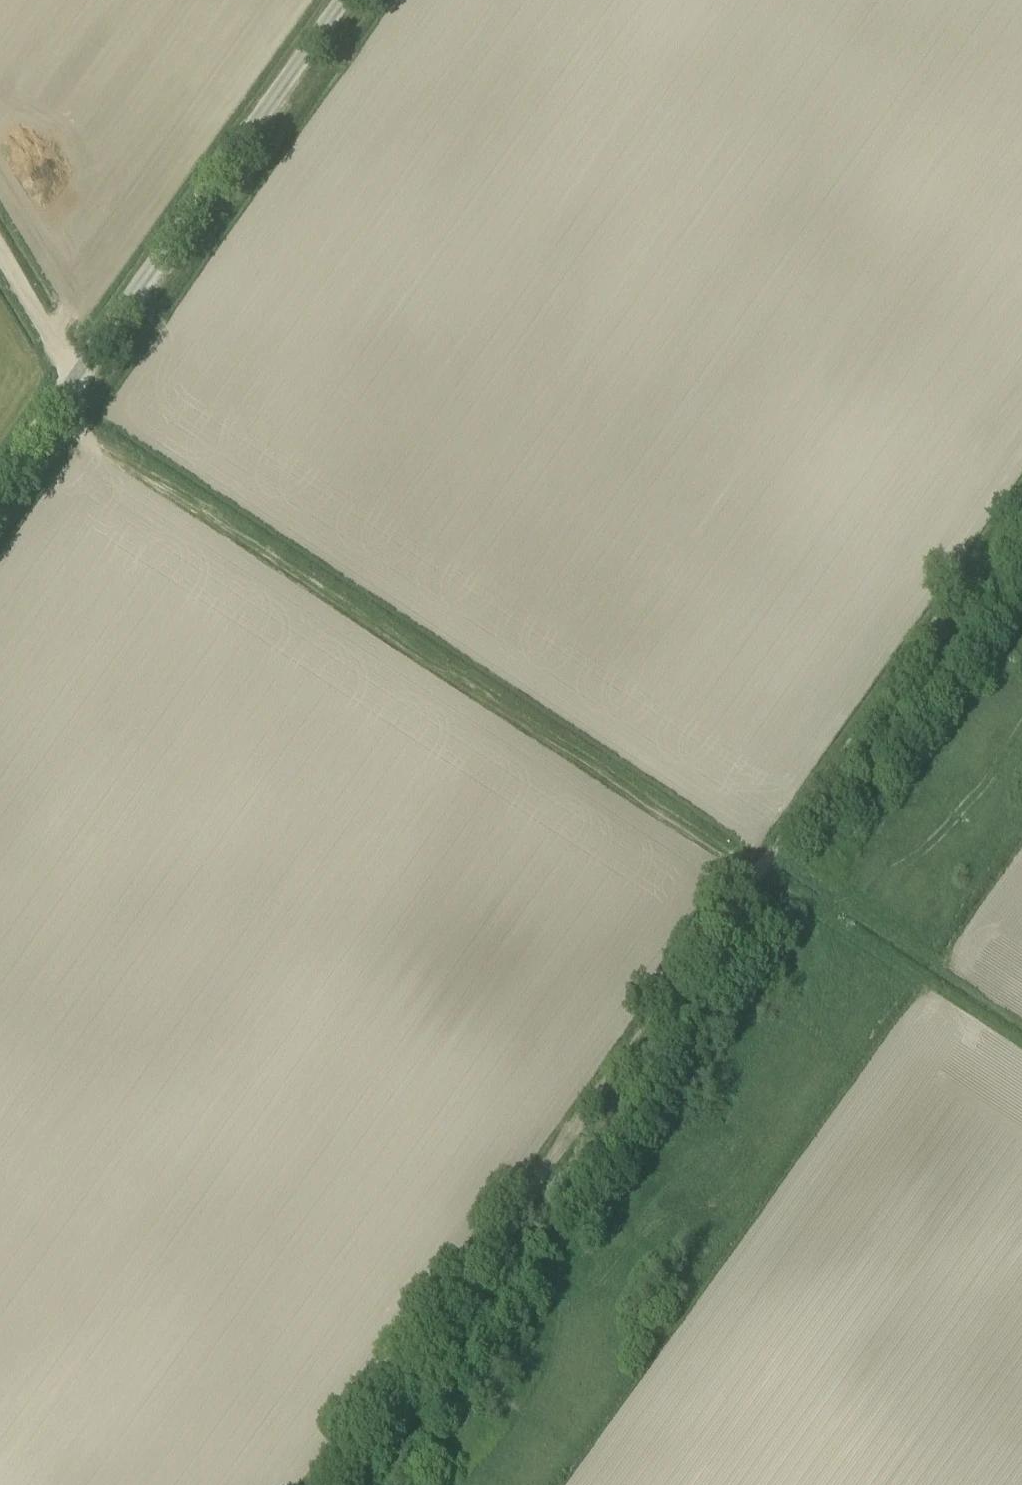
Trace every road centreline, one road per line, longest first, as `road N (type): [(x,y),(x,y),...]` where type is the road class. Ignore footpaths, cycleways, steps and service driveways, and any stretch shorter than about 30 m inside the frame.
road 1 (track): [(754,870),(56,408)]
road 2 (track): [(754,870),(316,1484)]
road 3 (unclassified): [(0,487),(344,0)]
road 4 (track): [(1021,494),(754,870)]
road 5 (track): [(1021,1045),(754,870)]
road 6 (track): [(0,249),(80,375)]

